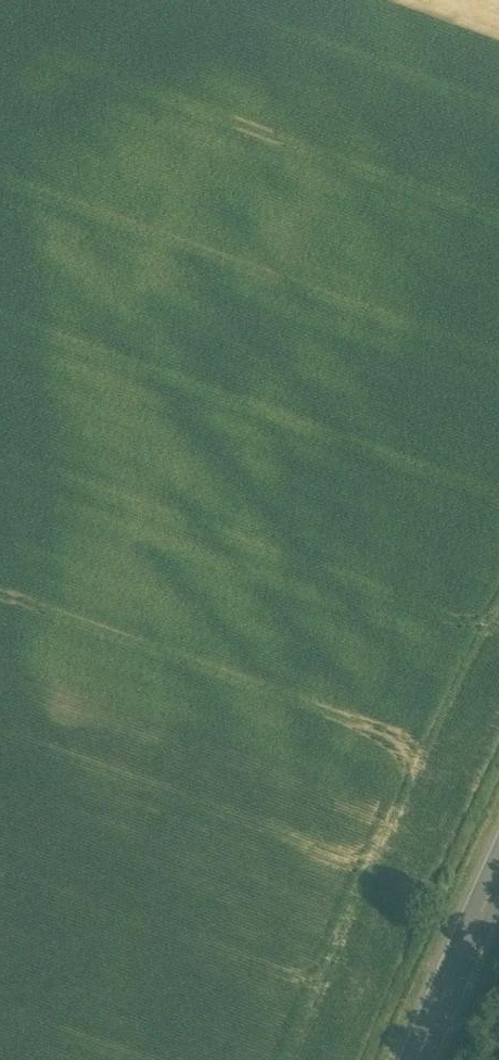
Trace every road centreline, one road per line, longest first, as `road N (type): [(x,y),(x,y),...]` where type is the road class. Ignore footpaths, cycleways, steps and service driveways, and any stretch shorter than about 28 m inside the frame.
road 1 (secondary): [(498,874),(418,1059)]

